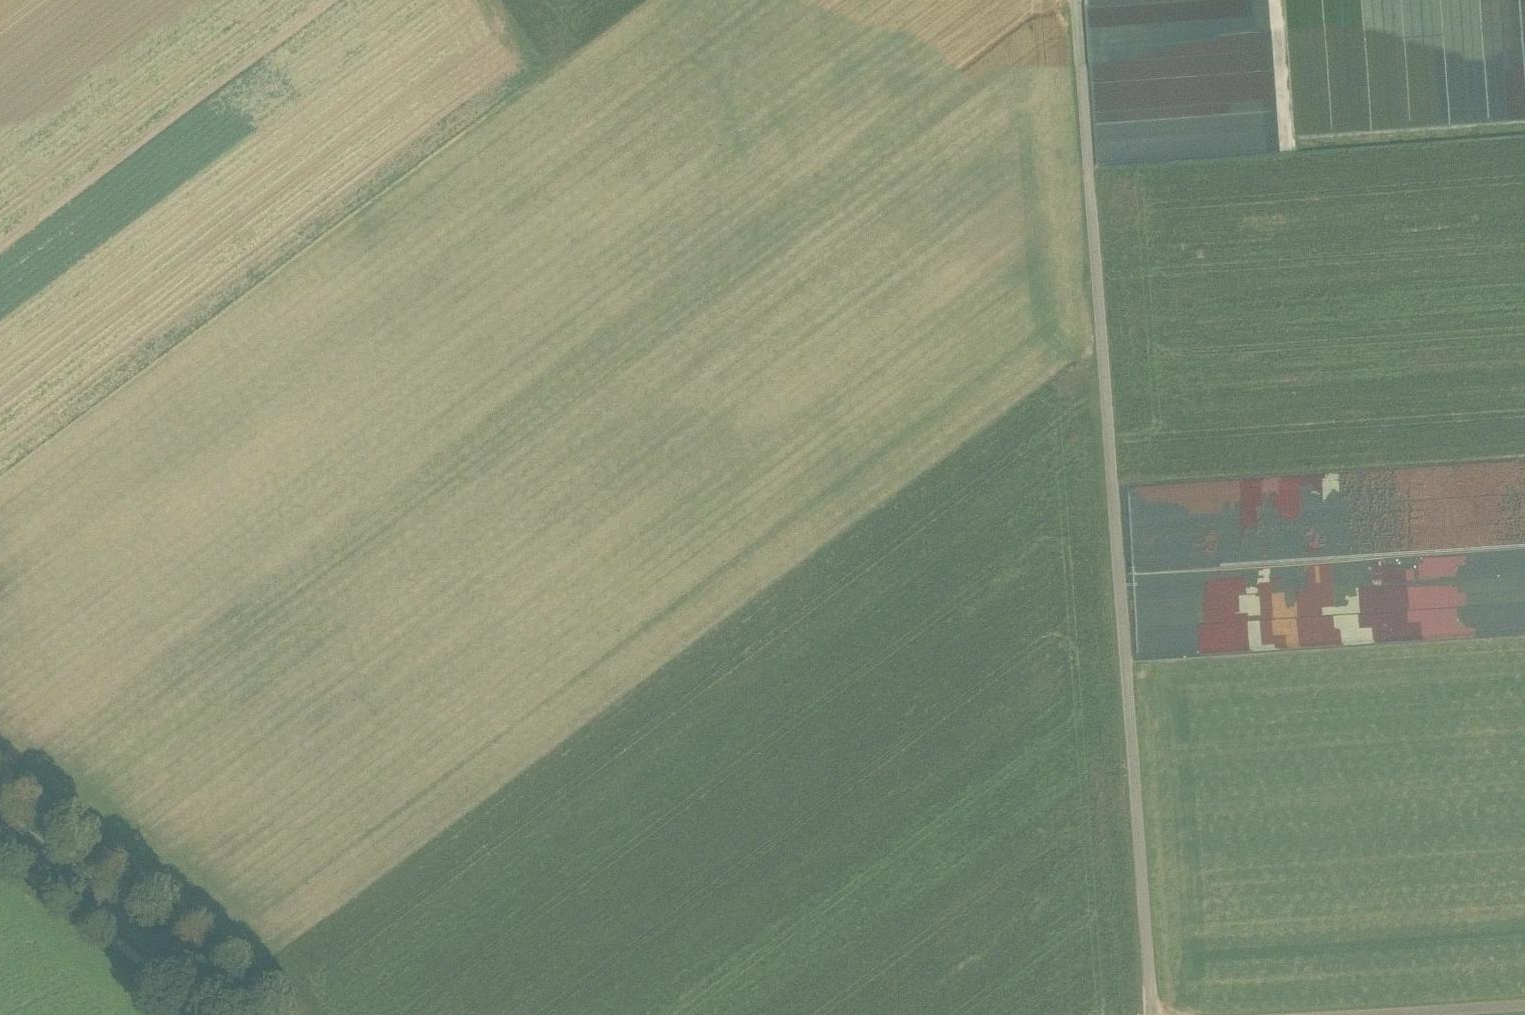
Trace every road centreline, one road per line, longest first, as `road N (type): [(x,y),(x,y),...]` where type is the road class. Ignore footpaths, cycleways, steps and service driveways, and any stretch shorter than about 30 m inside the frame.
road 1 (unclassified): [(1154,1014),(1077,0)]
road 2 (secondary): [(0,831),(234,1014)]
road 3 (track): [(1276,0),(1286,151)]

